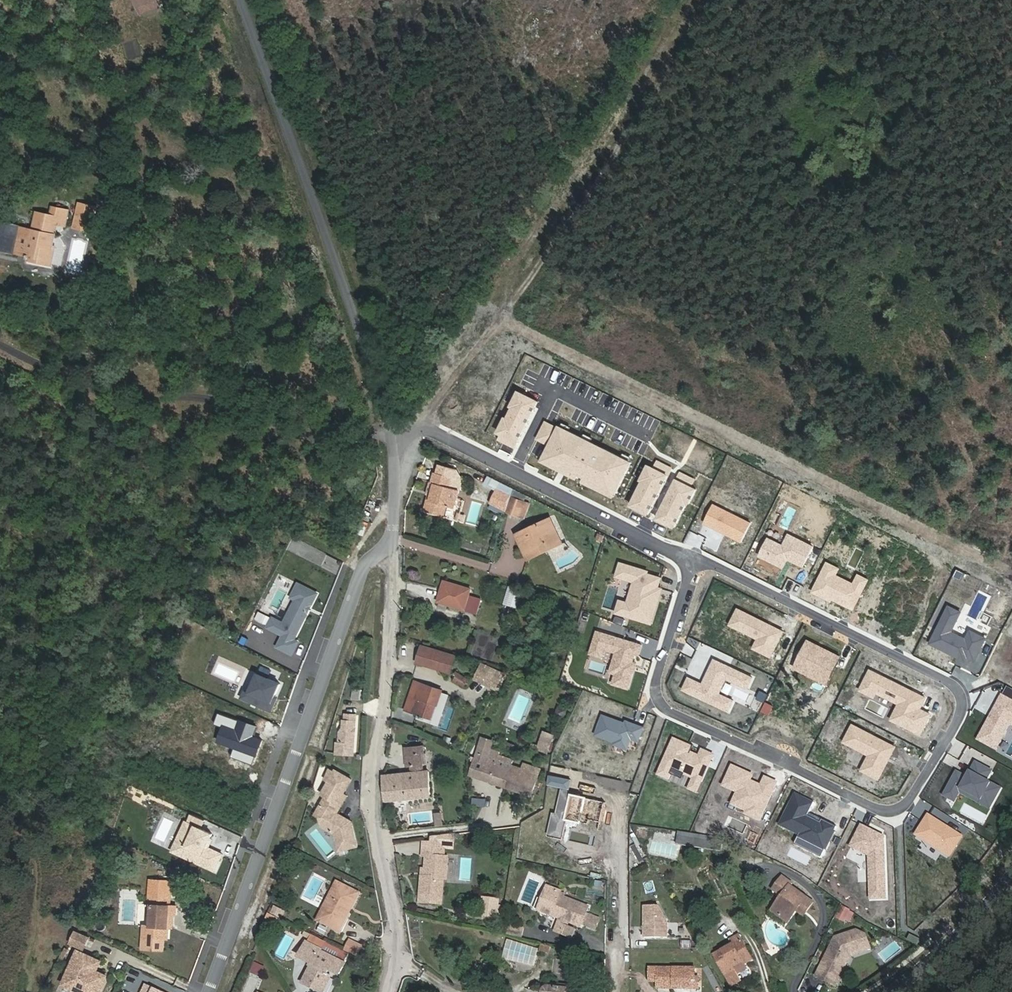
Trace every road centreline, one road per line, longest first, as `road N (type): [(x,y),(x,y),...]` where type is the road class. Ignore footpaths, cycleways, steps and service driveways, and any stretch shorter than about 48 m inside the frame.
road 1 (residential): [(695,558),(657,684),(661,706),(879,810),(904,803),(958,715),(961,697),(716,566)]
road 2 (track): [(691,0),(424,427)]
road 3 (residential): [(391,545),(366,561),(207,991)]
road 4 (residential): [(391,449),(346,284),(241,0)]
road 5 (residential): [(393,991),(401,967),(398,928),(373,805),(391,545)]
road 6 (residential): [(695,558),(424,427),(391,449)]
road 7 (secondary): [(1011,876),(936,966),(897,991)]

